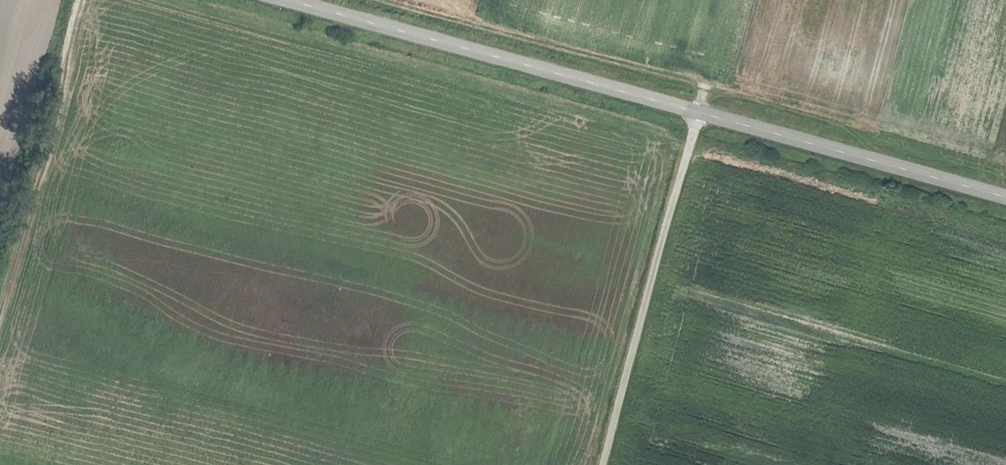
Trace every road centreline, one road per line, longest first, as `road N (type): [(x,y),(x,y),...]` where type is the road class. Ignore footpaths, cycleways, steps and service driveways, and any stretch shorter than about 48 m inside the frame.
road 1 (tertiary): [(1005,198),(289,0)]
road 2 (track): [(607,464),(701,112)]
road 3 (track): [(79,0),(0,293)]

